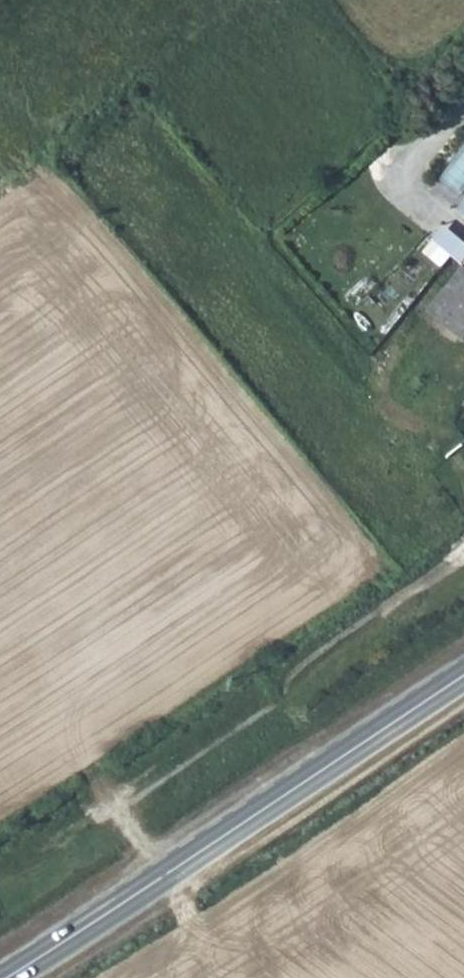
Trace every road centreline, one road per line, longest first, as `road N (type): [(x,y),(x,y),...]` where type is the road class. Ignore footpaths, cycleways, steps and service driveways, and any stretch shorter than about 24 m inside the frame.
road 1 (tertiary): [(463,673),(0,976)]
road 2 (track): [(463,560),(289,682),(276,706),(131,810),(160,871)]

